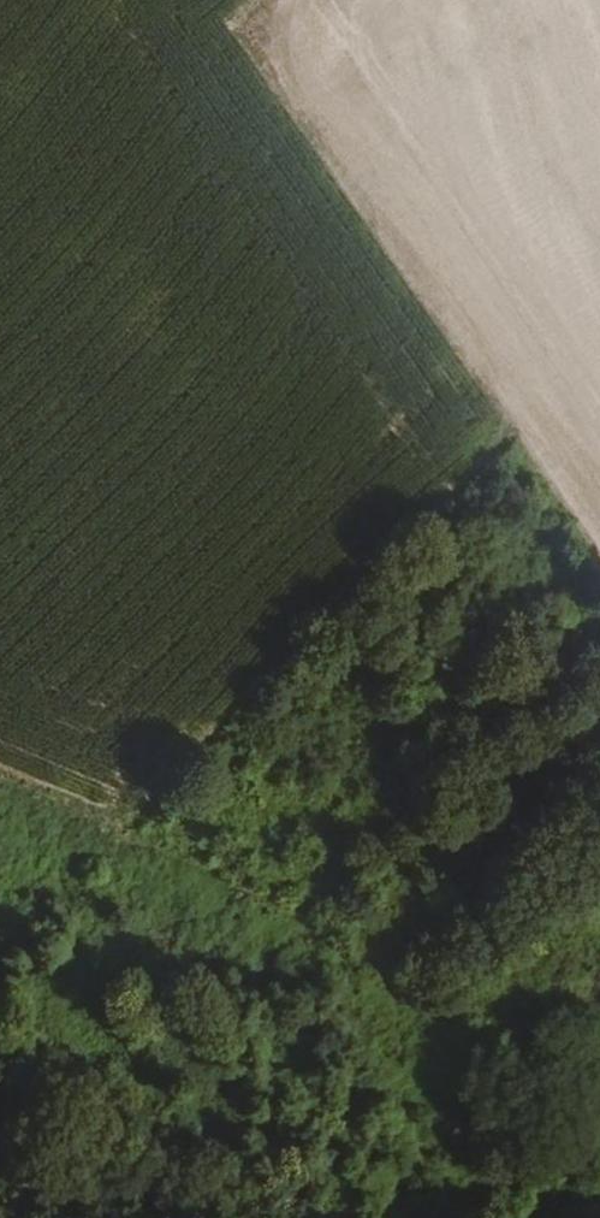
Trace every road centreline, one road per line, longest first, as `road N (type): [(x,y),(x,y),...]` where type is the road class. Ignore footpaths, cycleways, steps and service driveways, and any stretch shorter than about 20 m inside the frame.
road 1 (track): [(0,781),(62,803),(407,1003),(599,1151)]

